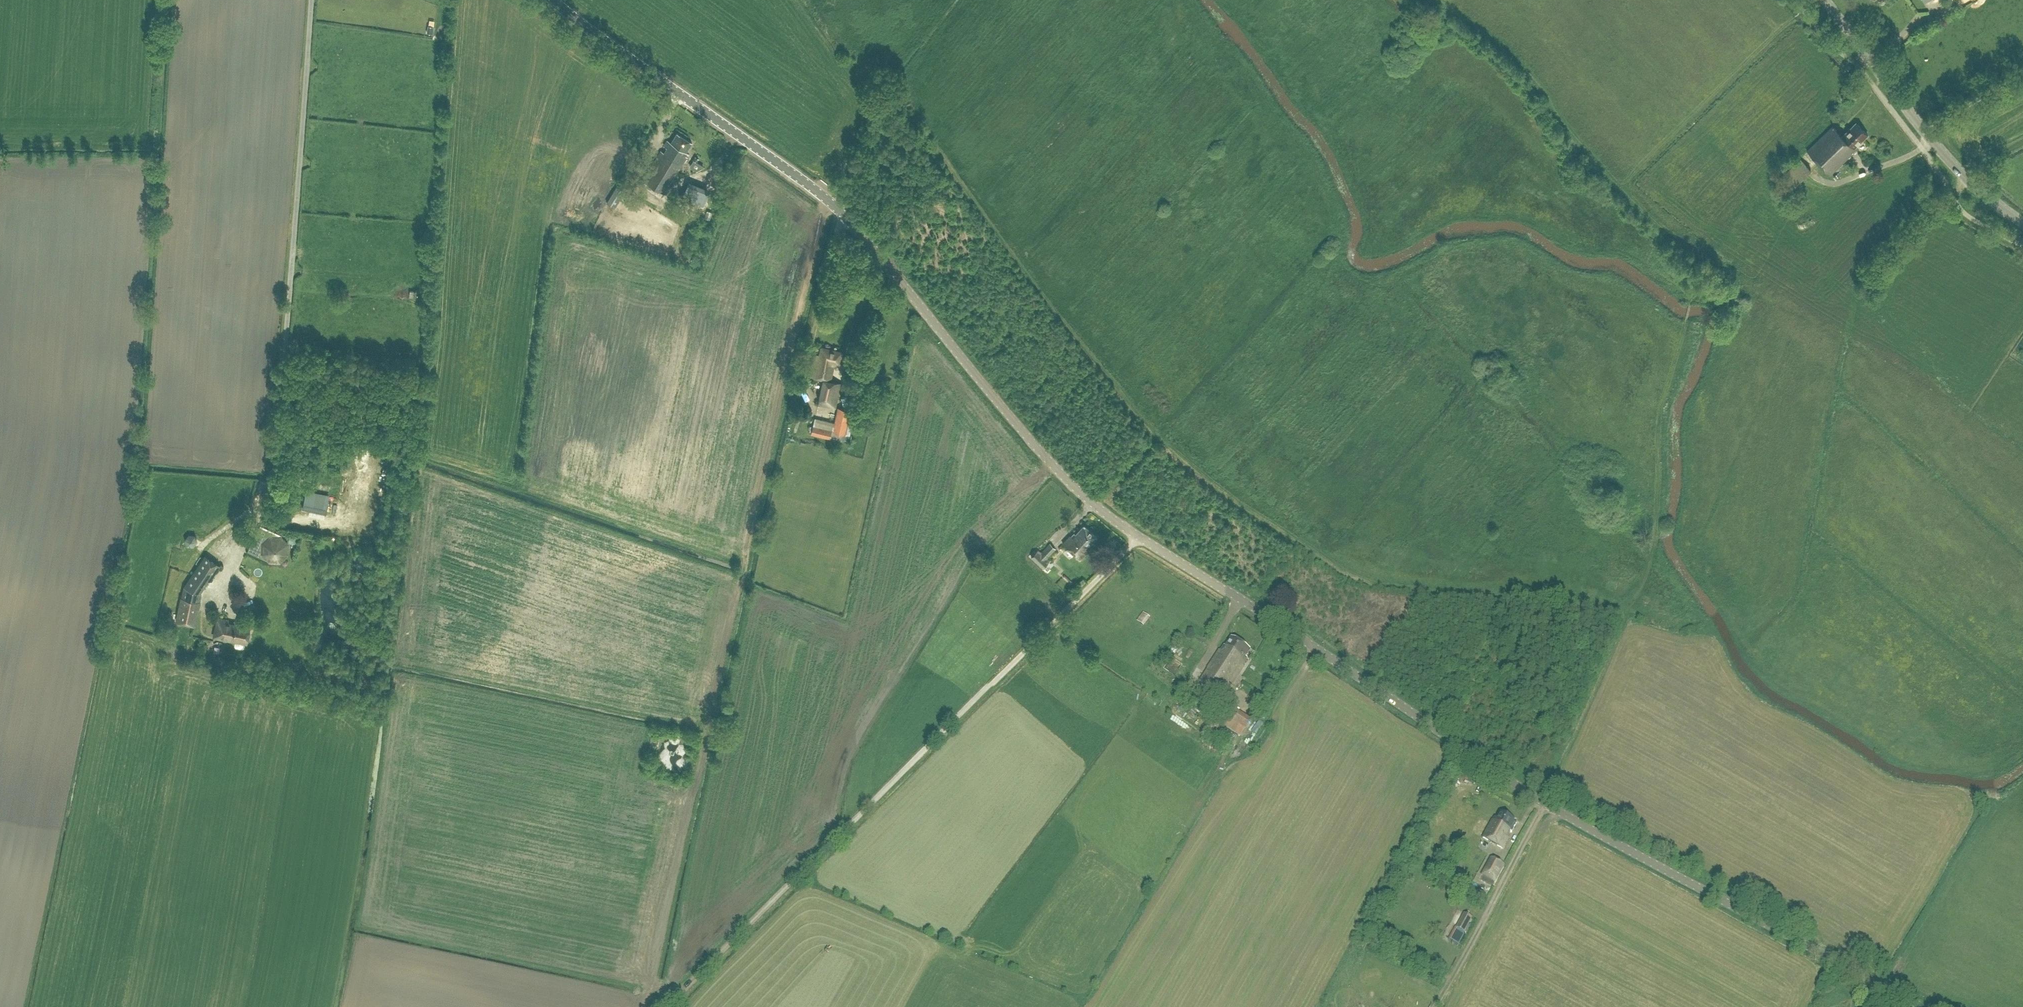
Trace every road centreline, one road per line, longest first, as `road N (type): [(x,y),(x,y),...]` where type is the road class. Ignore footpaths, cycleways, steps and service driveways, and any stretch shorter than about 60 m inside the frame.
road 1 (tertiary): [(833,203),(1057,466),(1118,523),(1553,805),(1919,1006)]
road 2 (track): [(833,203),(676,892)]
road 3 (track): [(1138,535),(674,1006)]
road 4 (tertiary): [(833,203),(552,0)]
road 5 (secondary): [(2022,222),(1928,134),(1826,0)]
road 6 (track): [(1919,143),(1937,122),(2022,72)]

